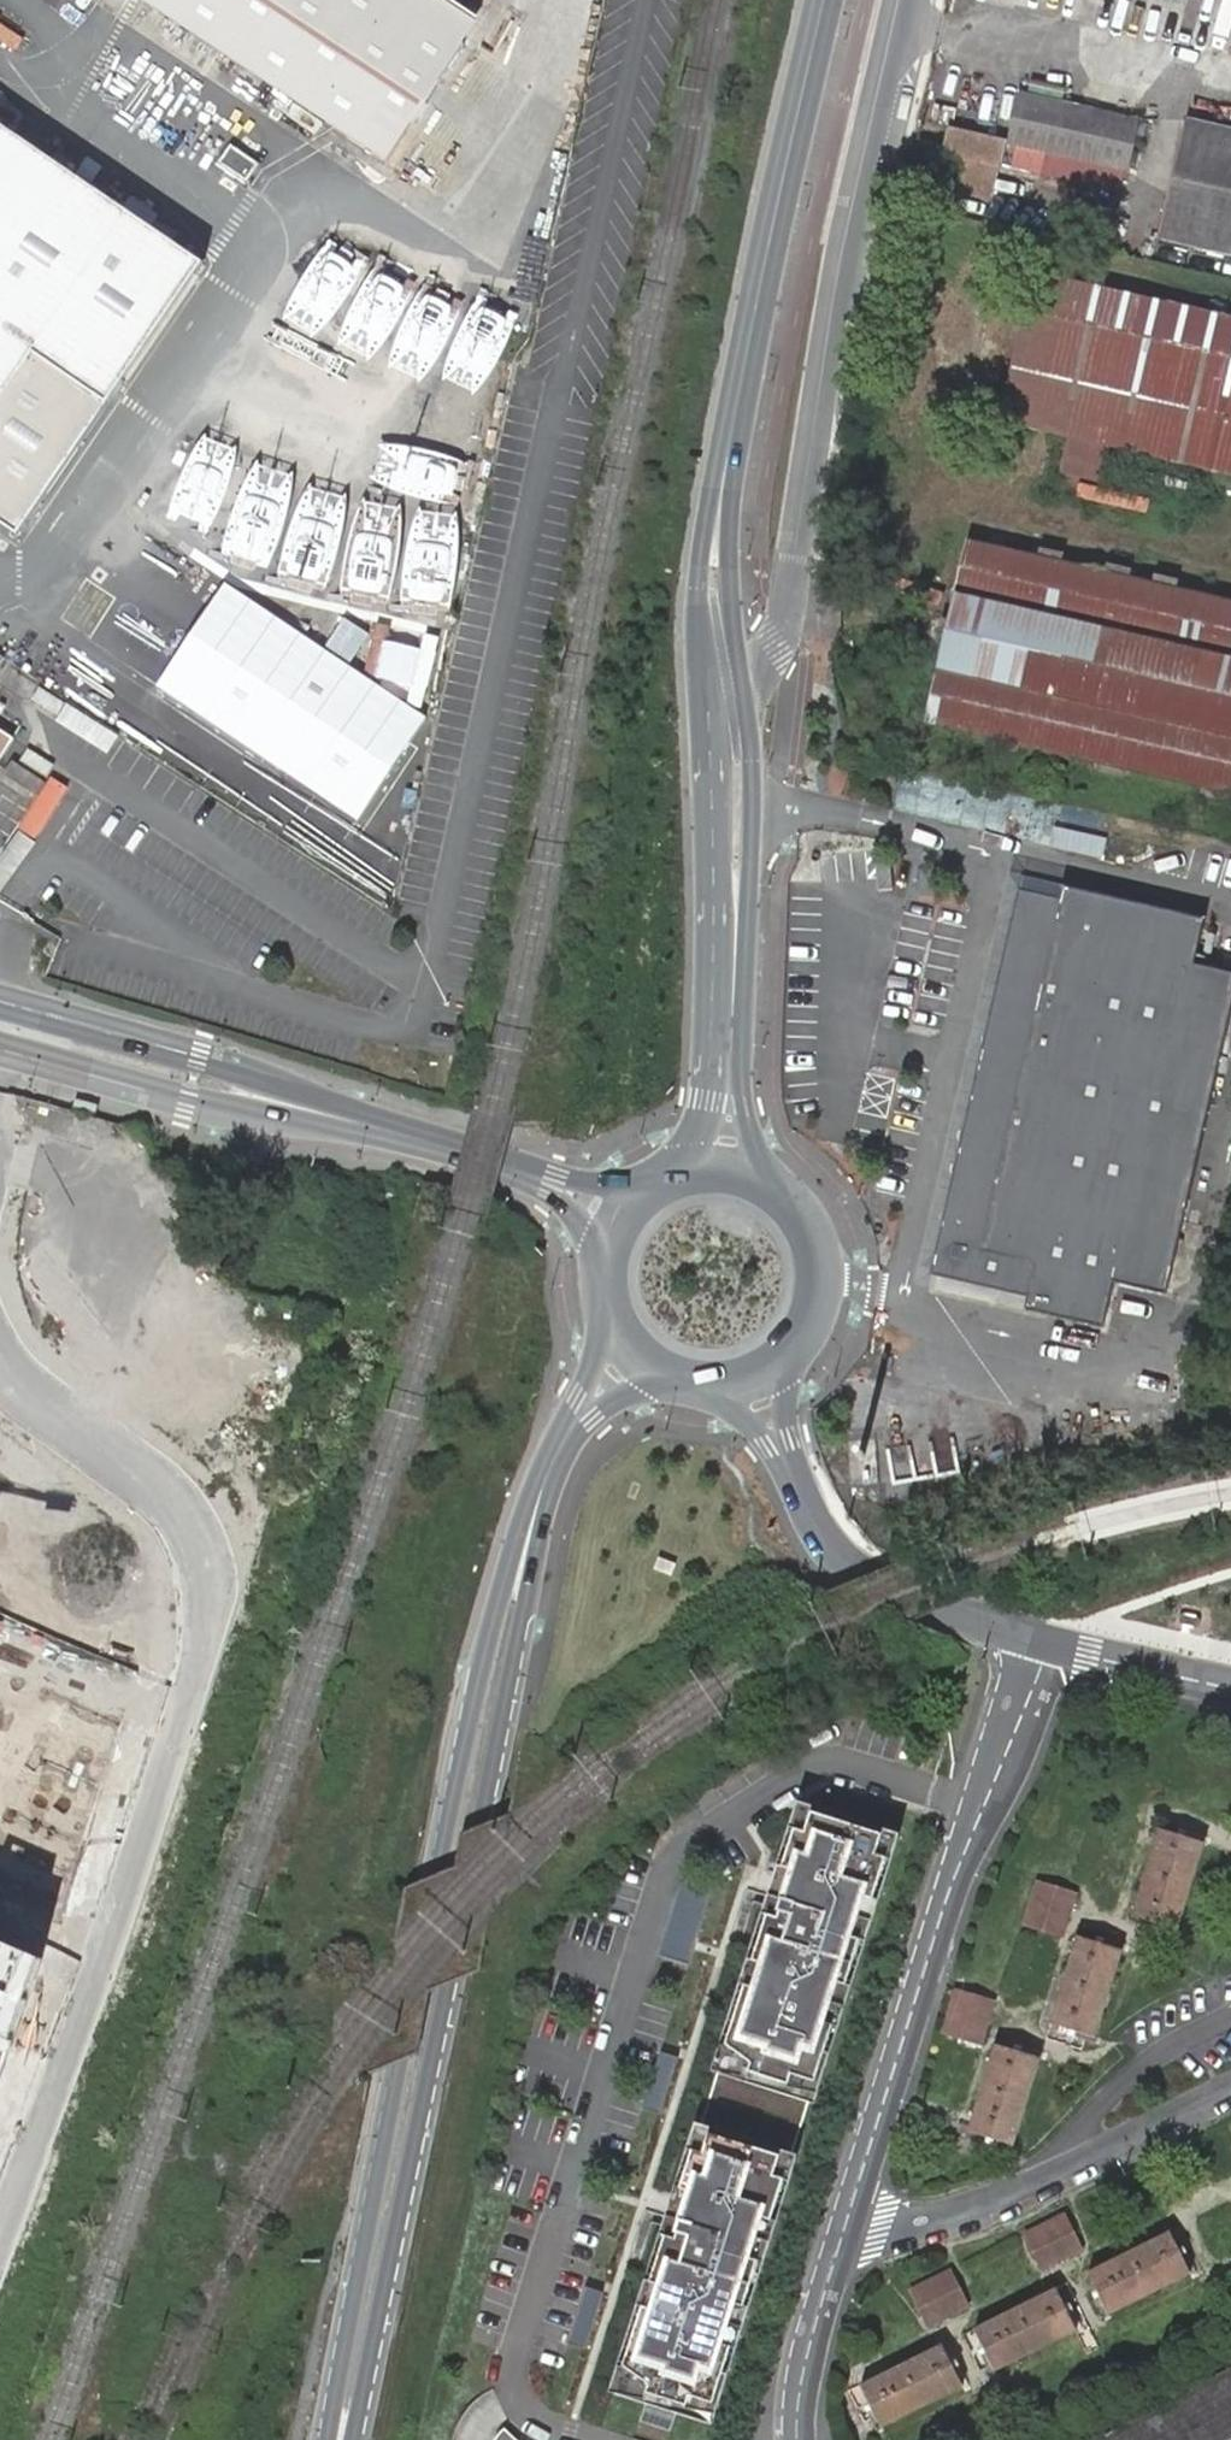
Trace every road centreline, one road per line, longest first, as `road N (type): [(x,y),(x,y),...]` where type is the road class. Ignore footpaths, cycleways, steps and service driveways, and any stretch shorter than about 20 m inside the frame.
road 1 (secondary): [(342,2439),(533,1526),(564,1441),(637,1352)]
road 2 (residential): [(0,2227),(181,1721),(204,1643),(207,1583),(192,1528),(158,1486),(23,1390),(0,1363)]
road 3 (unclassified): [(745,696),(782,628),(849,221),(898,0)]
road 4 (secondary): [(714,570),(711,1067),(699,1127),(674,1172)]
road 5 (residential): [(849,2217),(961,1859),(1047,1642)]
road 6 (secondary): [(714,570),(743,378),(824,0)]
road 7 (secondary): [(774,1184),(743,1105),(754,810),(745,696)]
road 8 (residential): [(1047,1642),(916,1603),(869,1582),(830,1549),(753,1376)]
road 9 (residential): [(849,2217),(880,2227),(981,2205),(1230,2090)]
road 10 (secondary): [(323,1113),(197,1065),(0,1011)]
road 11 (secondary): [(16,1043),(189,1094),(323,1113)]
road 12 (secondary): [(323,1113),(507,1162),(620,1216)]
road 13 (secondary): [(753,1376),(805,1334),(822,1269),(799,1207),(774,1184)]
road 14 (residential): [(799,2439),(797,2404),(849,2217)]
road 15 (unknown): [(0,1641),(181,1721)]
road 16 (residential): [(1047,1642),(1230,1684)]
road 17 (secondary): [(620,1216),(606,1250),(604,1287),(615,1322),(637,1352)]
road 18 (secondary): [(745,696),(714,570)]
road 19 (secondary): [(637,1352),(691,1381),(753,1376)]

